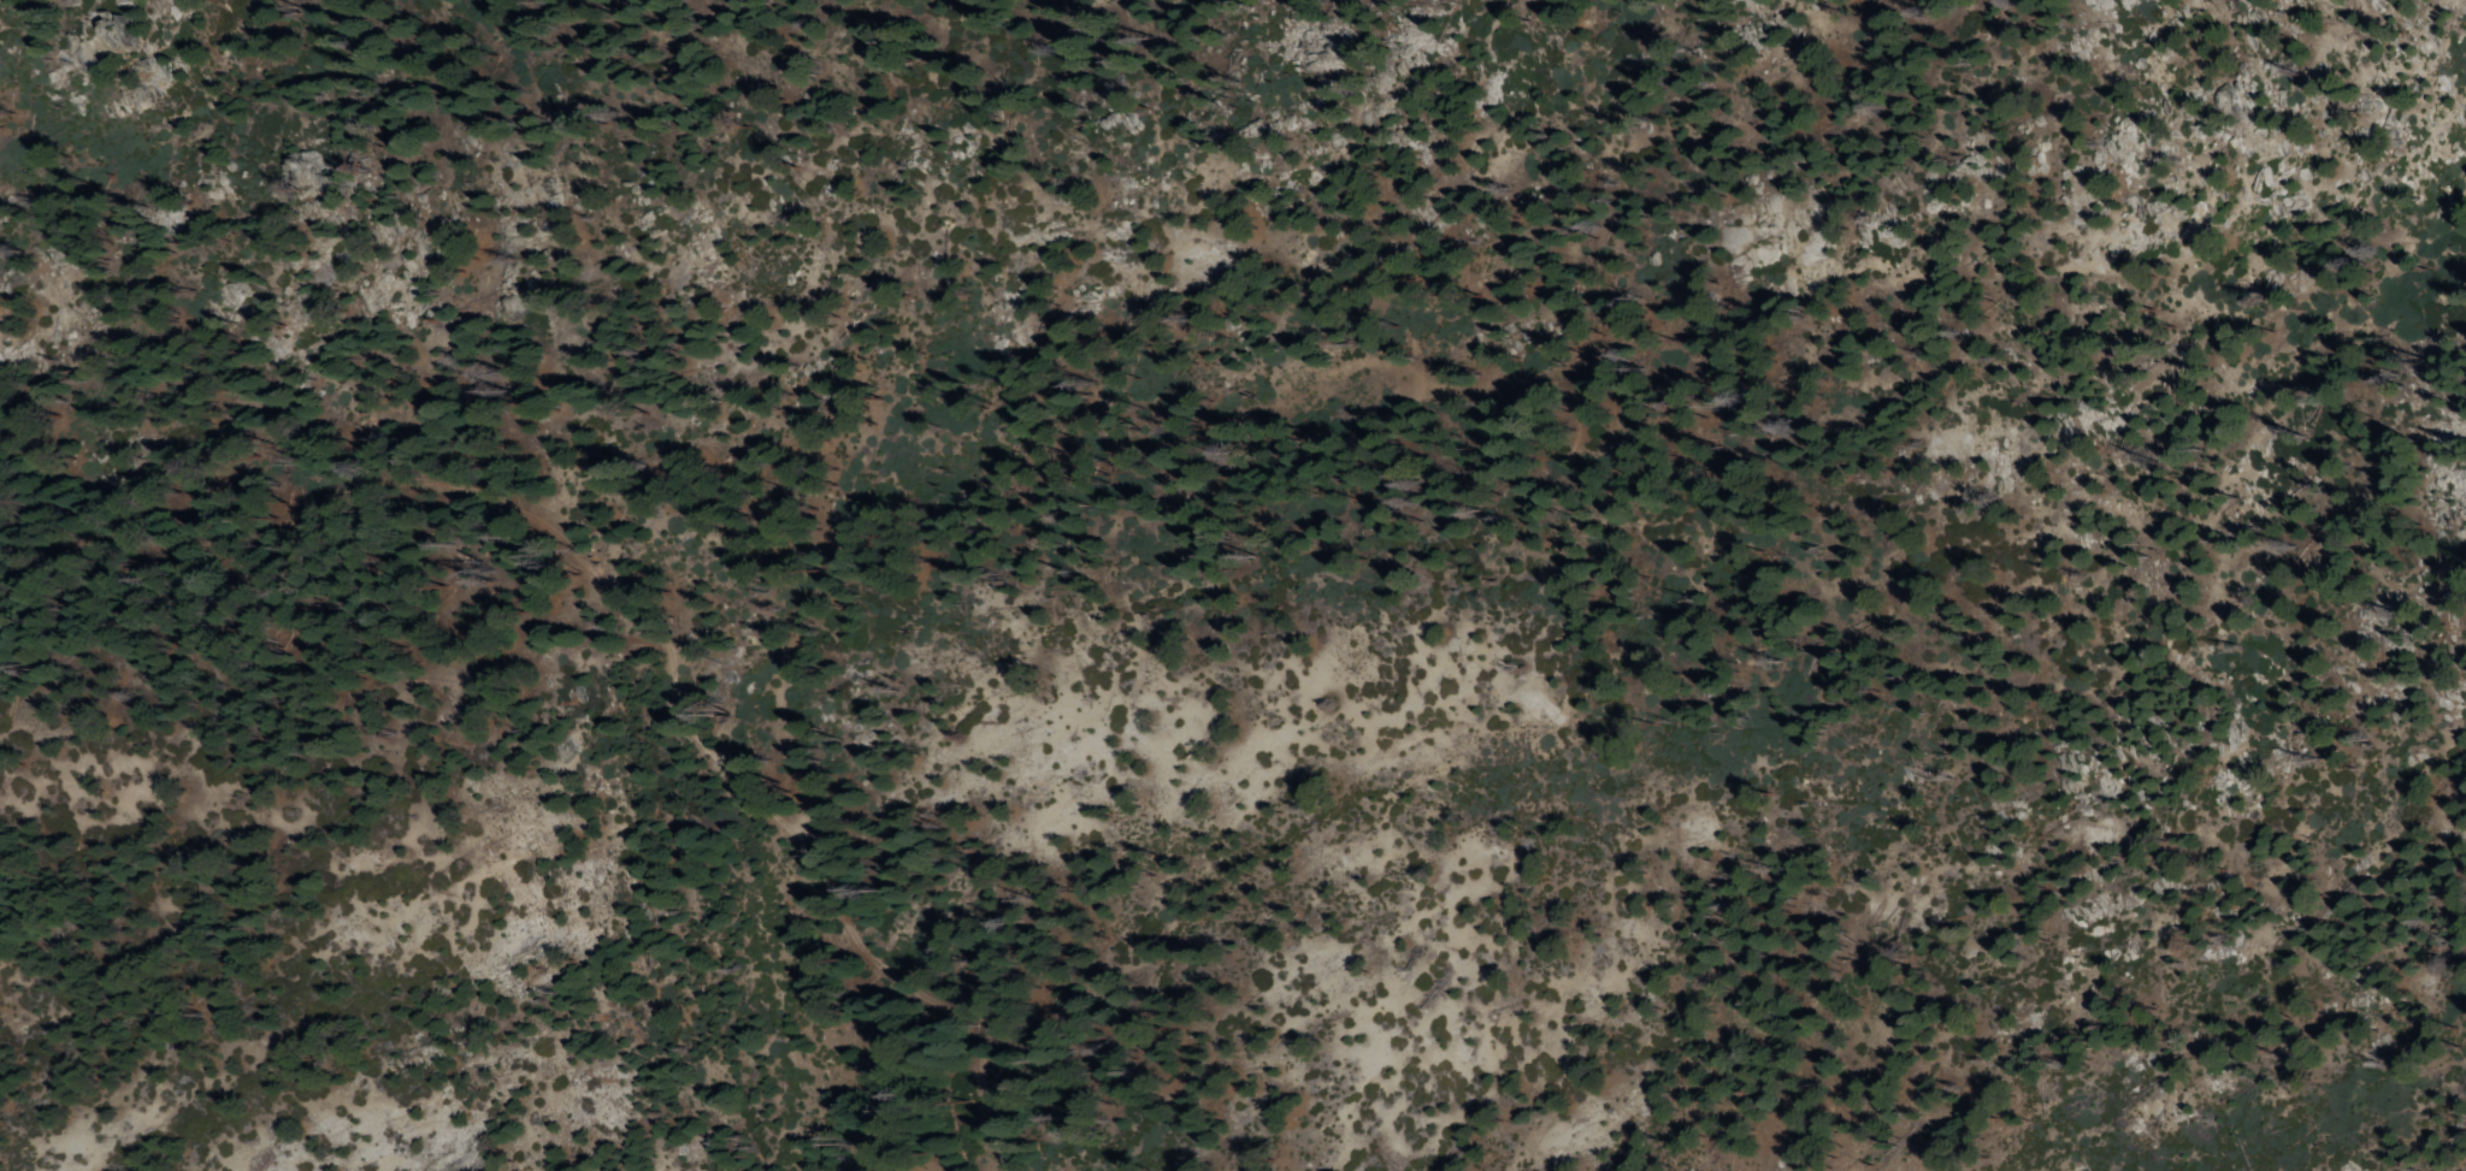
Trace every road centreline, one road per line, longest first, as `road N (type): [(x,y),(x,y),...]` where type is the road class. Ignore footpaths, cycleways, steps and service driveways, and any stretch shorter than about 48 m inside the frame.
road 1 (track): [(1020,1170),(991,1129),(977,1047),(954,1021),(869,960),(814,864),(726,774),(685,718),(651,623),(557,531),(517,505),(438,480),(402,480),(344,492),(256,533),(165,546),(113,536),(46,552),(0,549)]

